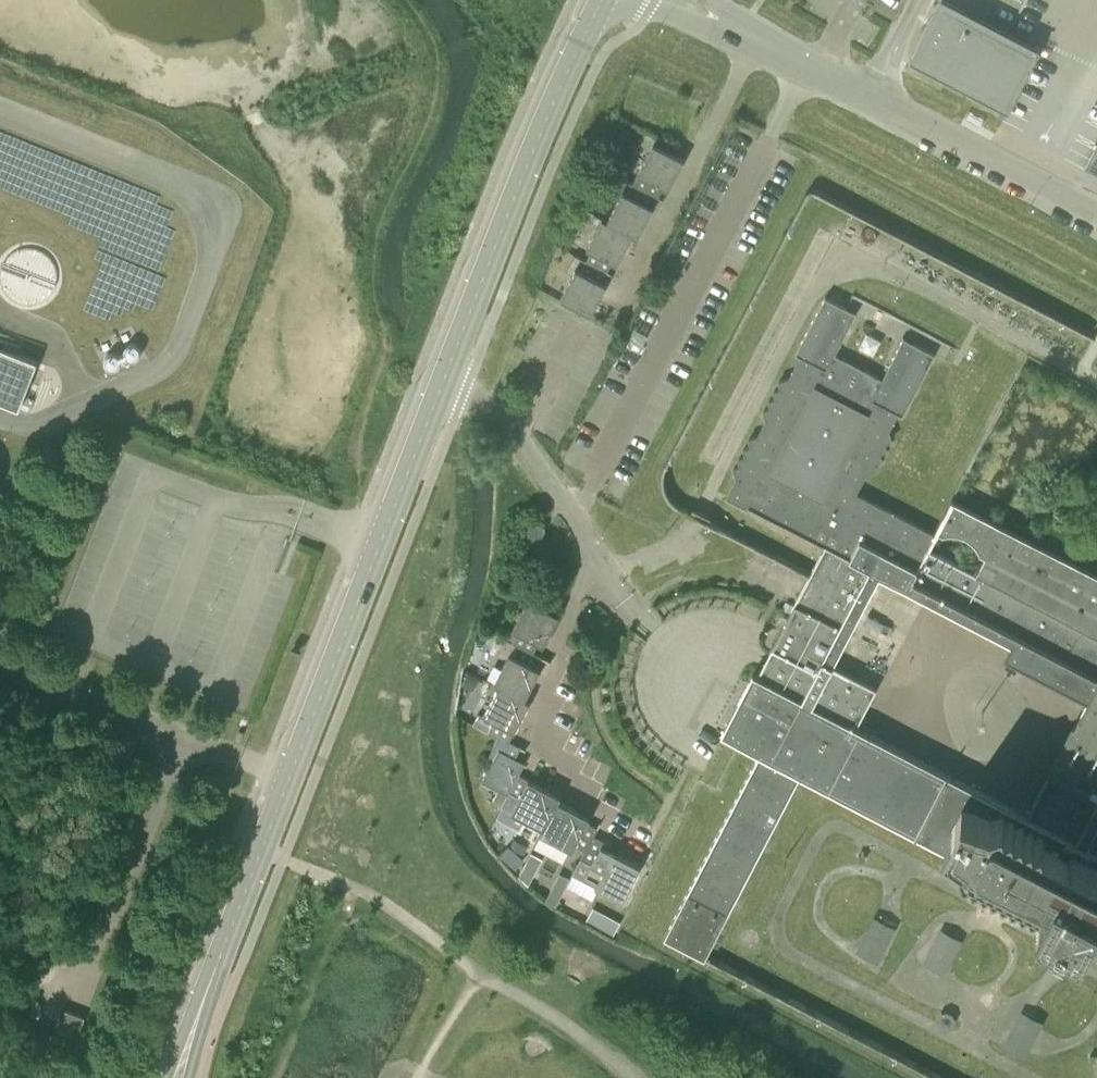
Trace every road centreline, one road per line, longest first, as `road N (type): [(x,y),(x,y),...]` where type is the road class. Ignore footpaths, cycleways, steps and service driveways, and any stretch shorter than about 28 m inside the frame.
road 1 (tertiary): [(177,1077),(446,373)]
road 2 (tertiary): [(446,373),(526,162),(600,0)]
road 3 (residential): [(1096,215),(768,43)]
road 4 (residential): [(768,43),(621,321)]
road 5 (residential): [(610,551),(553,713),(559,757),(625,827)]
road 6 (residential): [(610,551),(527,437),(446,373)]

